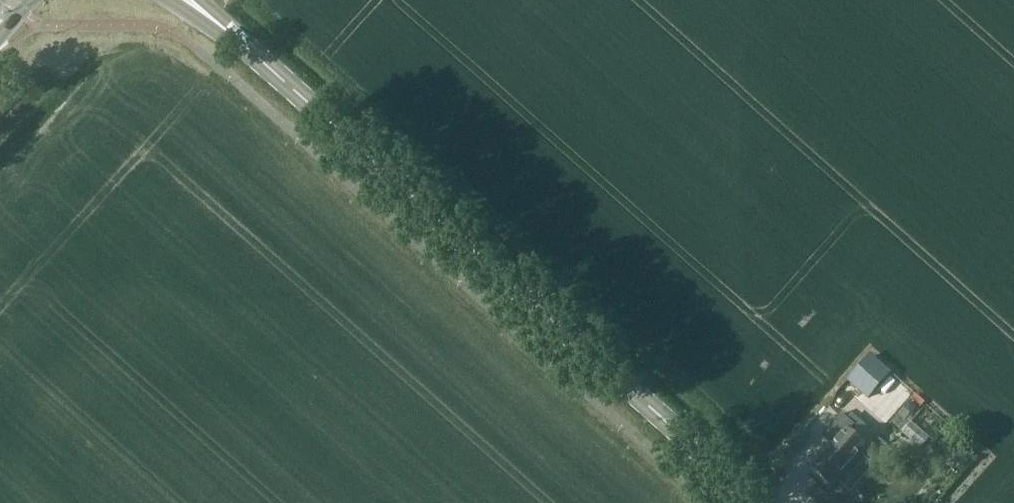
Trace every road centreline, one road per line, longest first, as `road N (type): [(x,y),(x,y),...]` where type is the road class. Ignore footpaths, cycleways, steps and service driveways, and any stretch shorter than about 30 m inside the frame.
road 1 (secondary): [(760,502),(196,5)]

